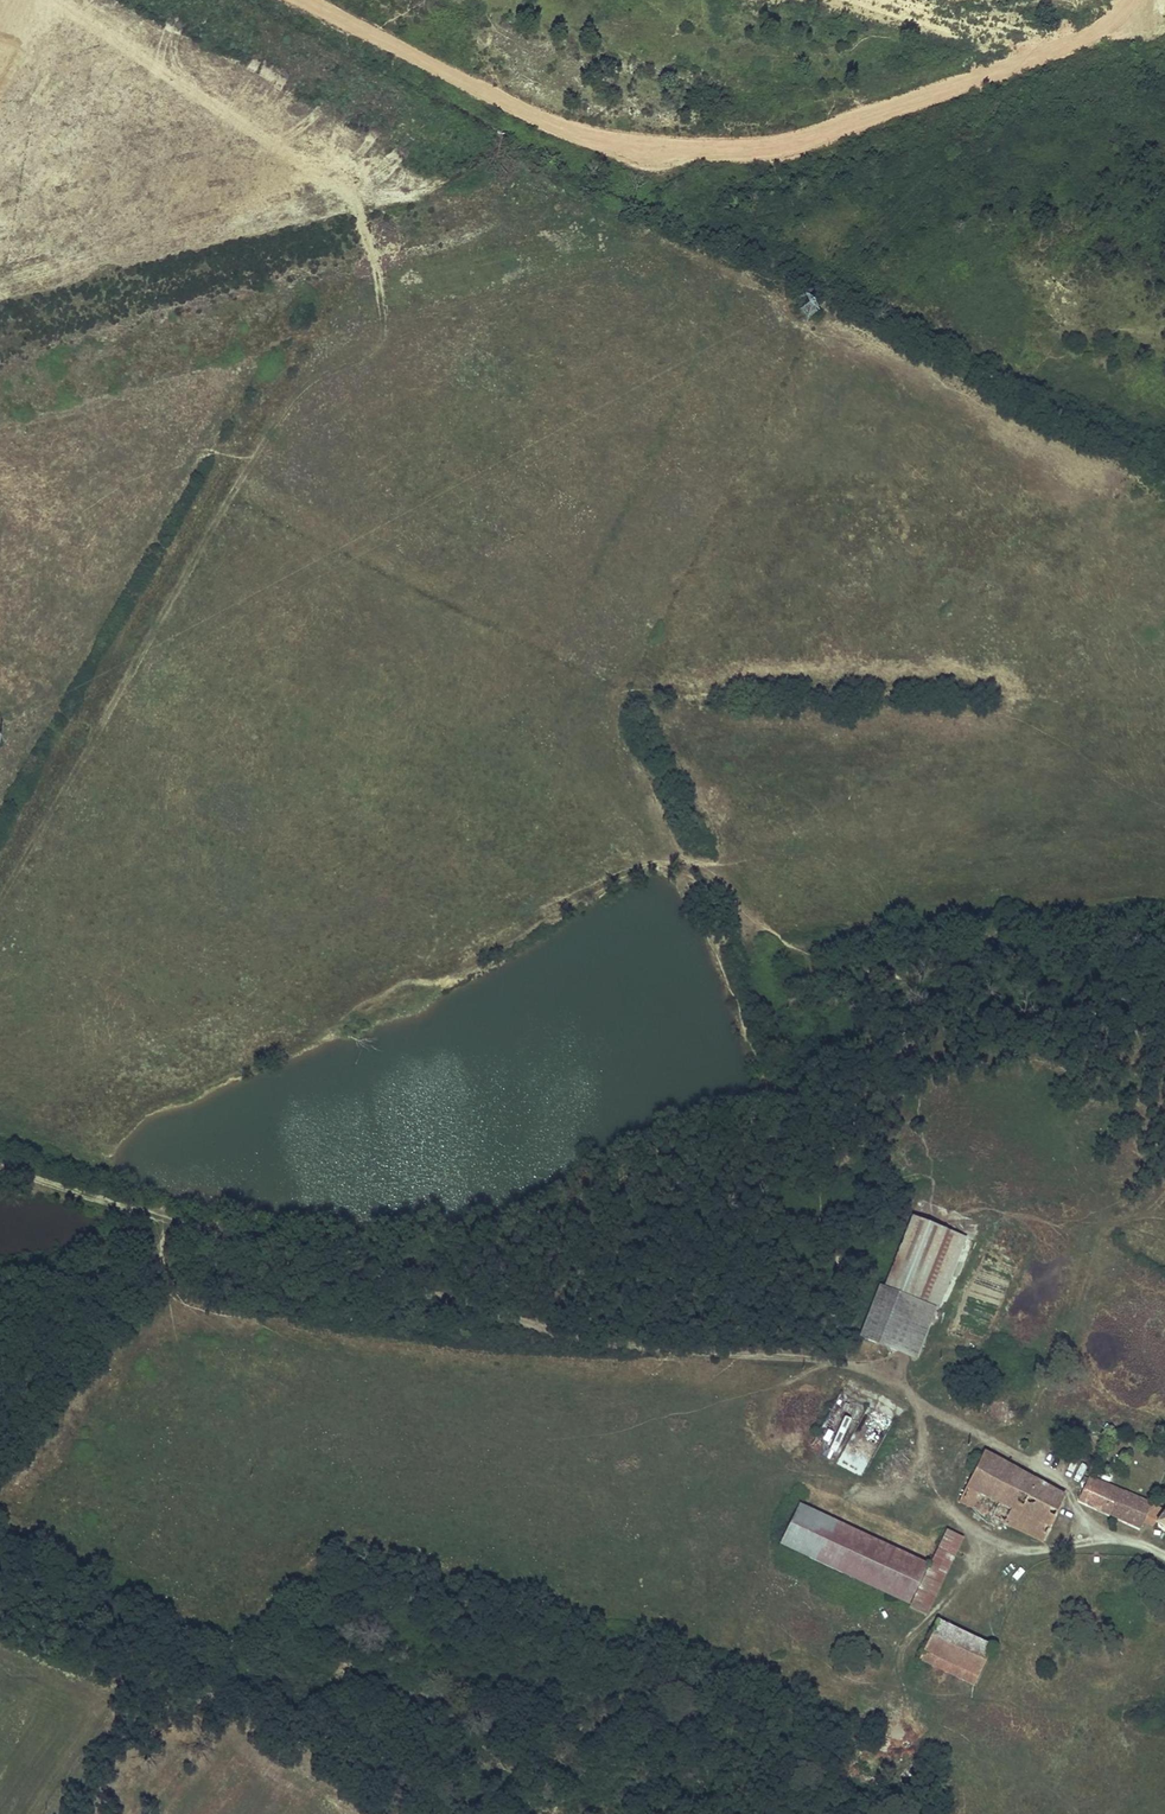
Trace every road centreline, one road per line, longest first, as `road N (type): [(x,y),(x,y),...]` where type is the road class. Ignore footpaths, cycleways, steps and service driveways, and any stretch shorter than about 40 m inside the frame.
road 1 (track): [(0,1165),(139,1213),(617,1344),(812,1358),(876,1372)]

